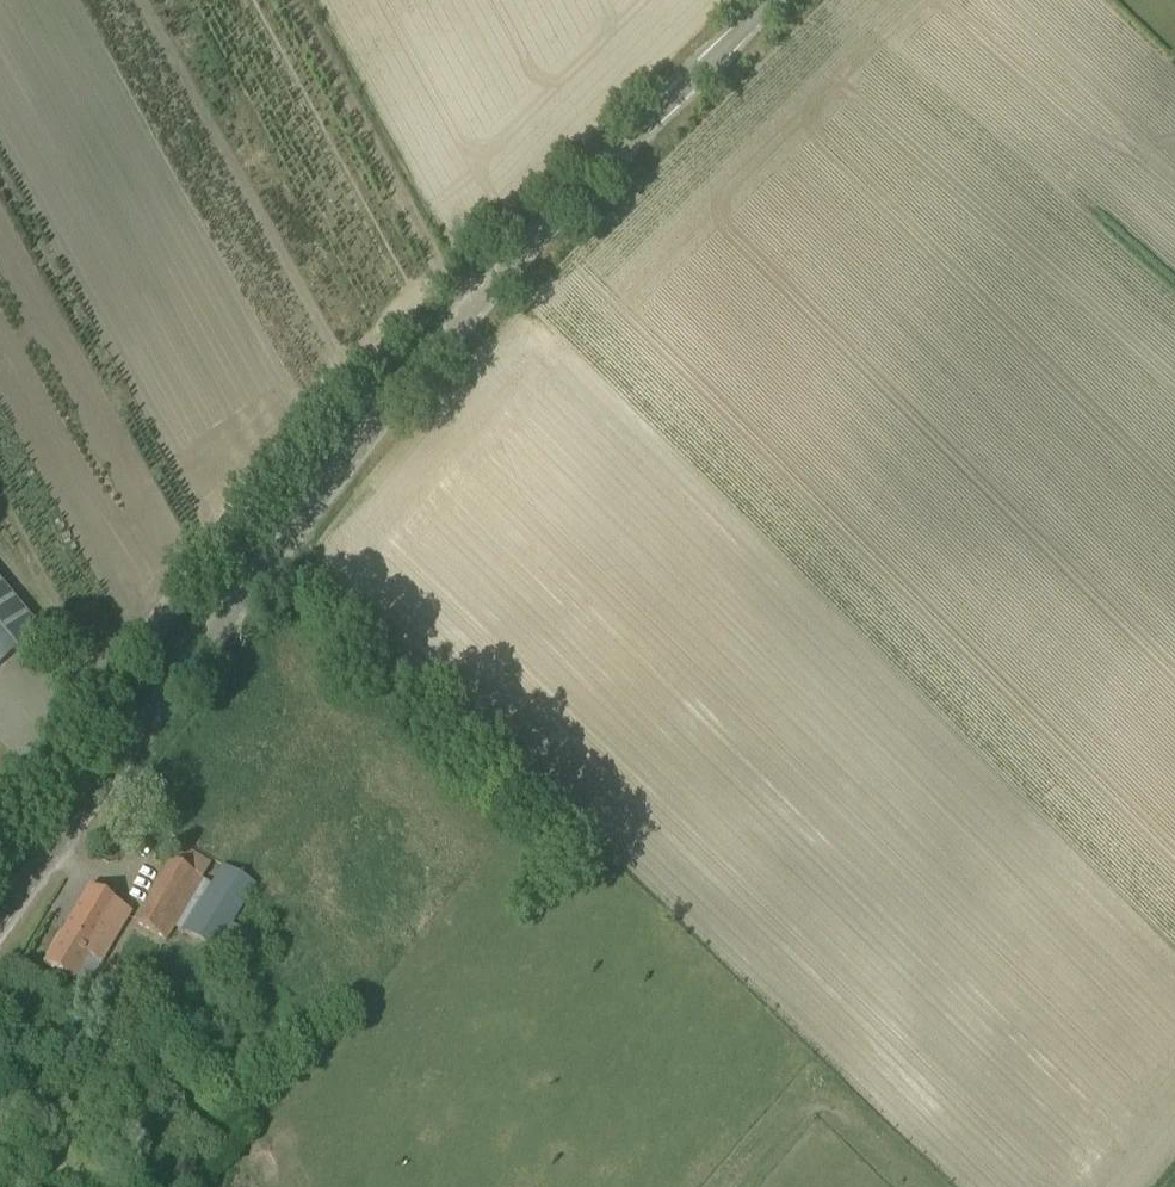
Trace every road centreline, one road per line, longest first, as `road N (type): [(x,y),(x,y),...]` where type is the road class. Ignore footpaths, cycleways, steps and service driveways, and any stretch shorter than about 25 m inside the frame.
road 1 (unclassified): [(0,915),(293,536),(596,186),(782,0)]

